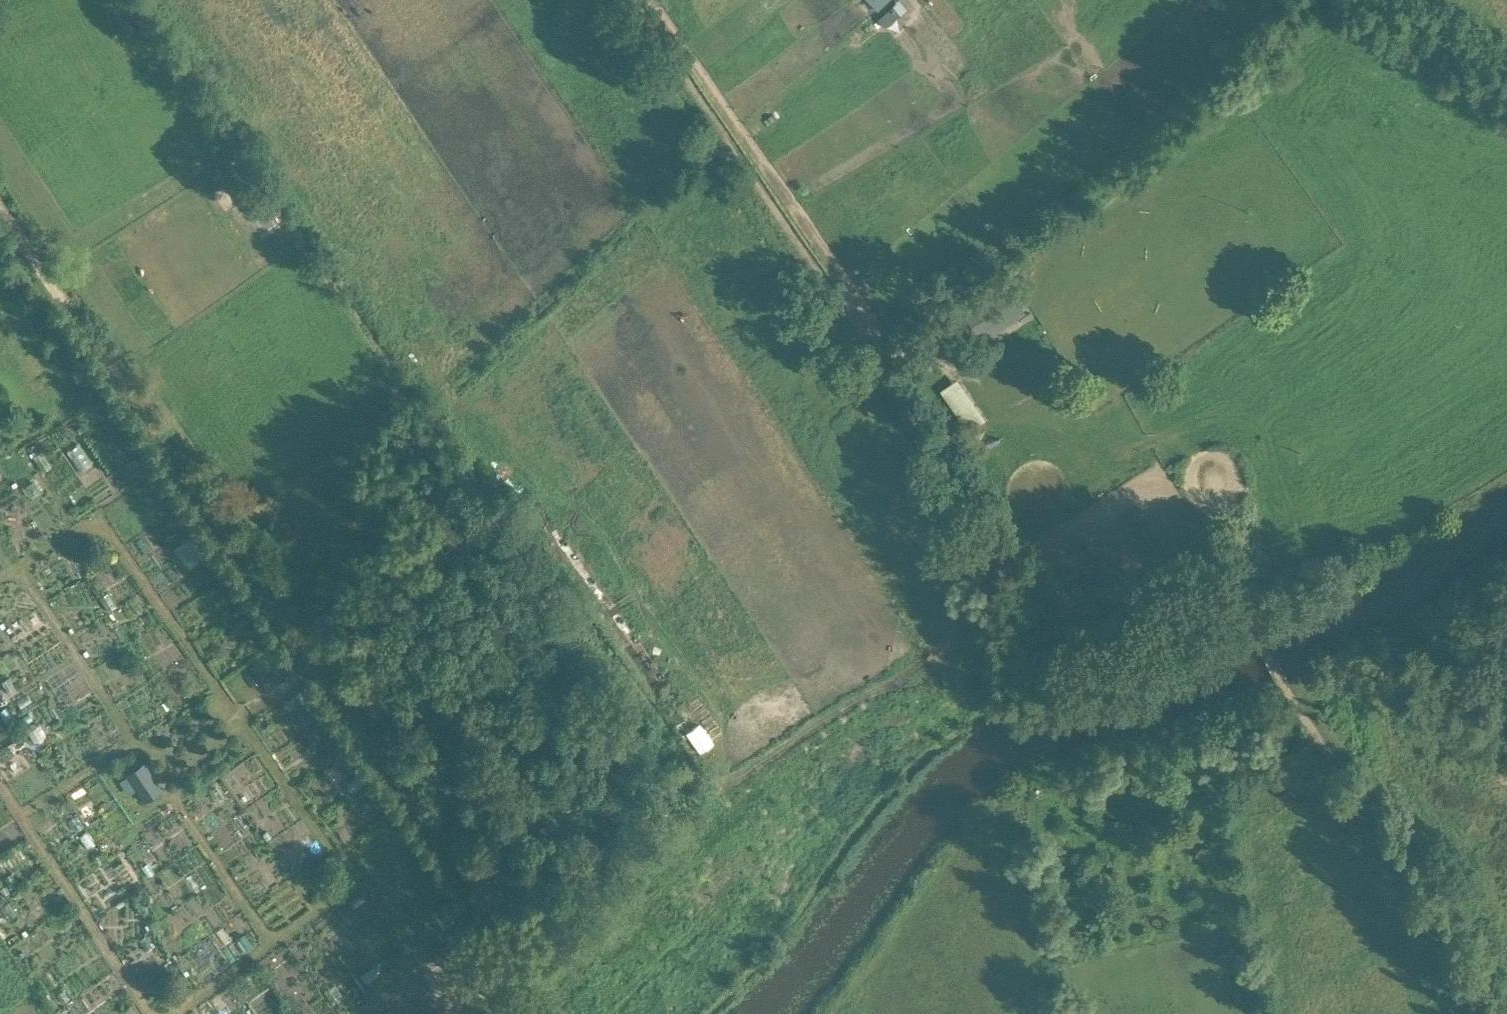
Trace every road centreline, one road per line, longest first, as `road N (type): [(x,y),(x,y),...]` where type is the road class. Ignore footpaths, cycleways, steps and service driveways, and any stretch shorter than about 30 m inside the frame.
road 1 (track): [(0,206),(481,926)]
road 2 (track): [(1047,617),(884,345),(653,0)]
road 3 (track): [(1497,1013),(1213,560),(1204,558),(1086,636),(1064,635),(1047,617)]

